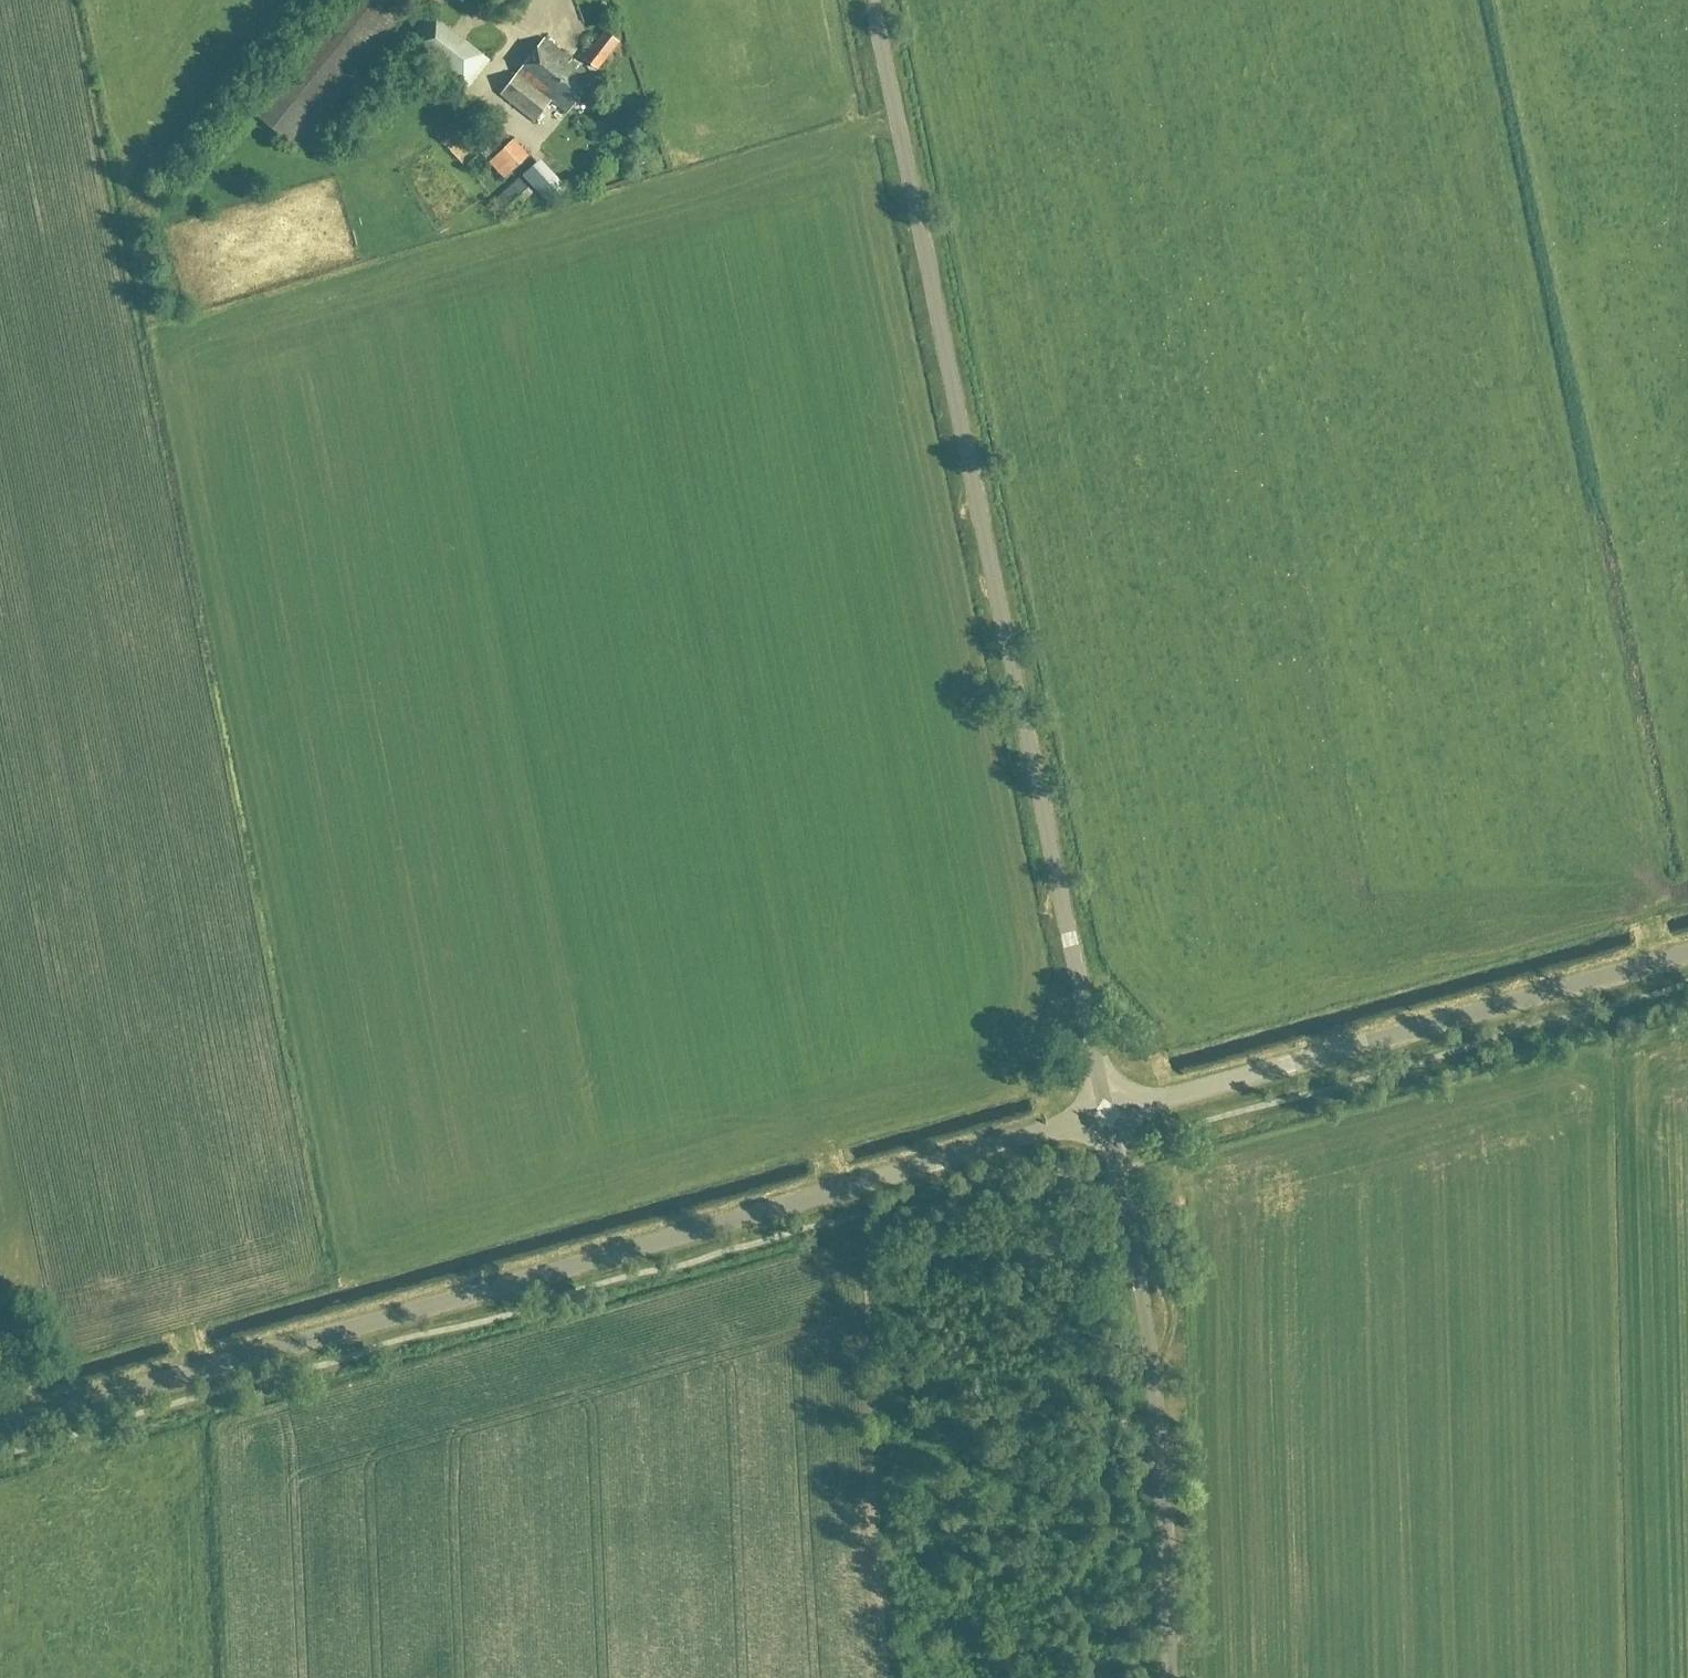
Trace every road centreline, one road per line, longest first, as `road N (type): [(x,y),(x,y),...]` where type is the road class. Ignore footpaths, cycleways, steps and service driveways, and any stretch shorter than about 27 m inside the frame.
road 1 (unclassified): [(0,1425),(1106,1116)]
road 2 (unclassified): [(1106,1116),(1012,631),(871,0)]
road 3 (unclassified): [(1106,1116),(1687,952)]
road 4 (unclassified): [(1176,1677),(1171,1425),(1106,1116)]

